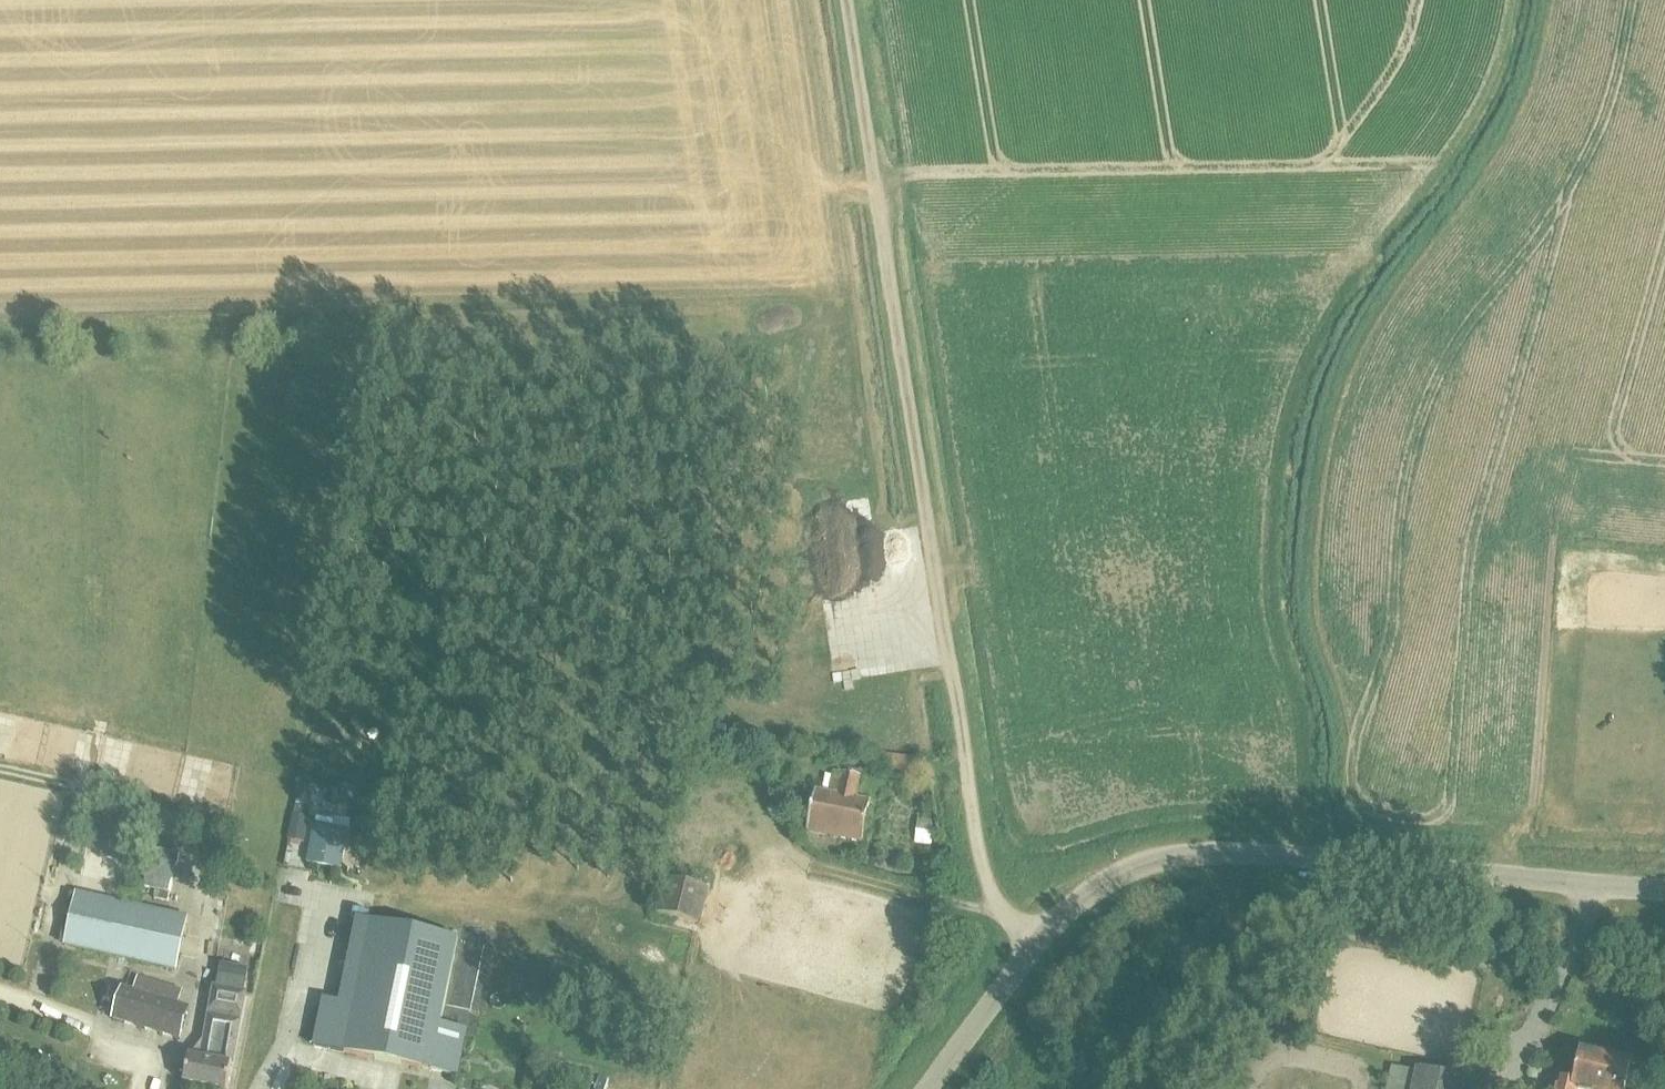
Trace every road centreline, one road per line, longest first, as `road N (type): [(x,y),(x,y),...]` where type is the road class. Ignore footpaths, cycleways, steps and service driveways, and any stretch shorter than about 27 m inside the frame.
road 1 (track): [(1037,948),(1002,913),(981,845),(850,0)]
road 2 (unclassified): [(927,1088),(1078,903),(1166,858),(1266,855),(1664,890)]

